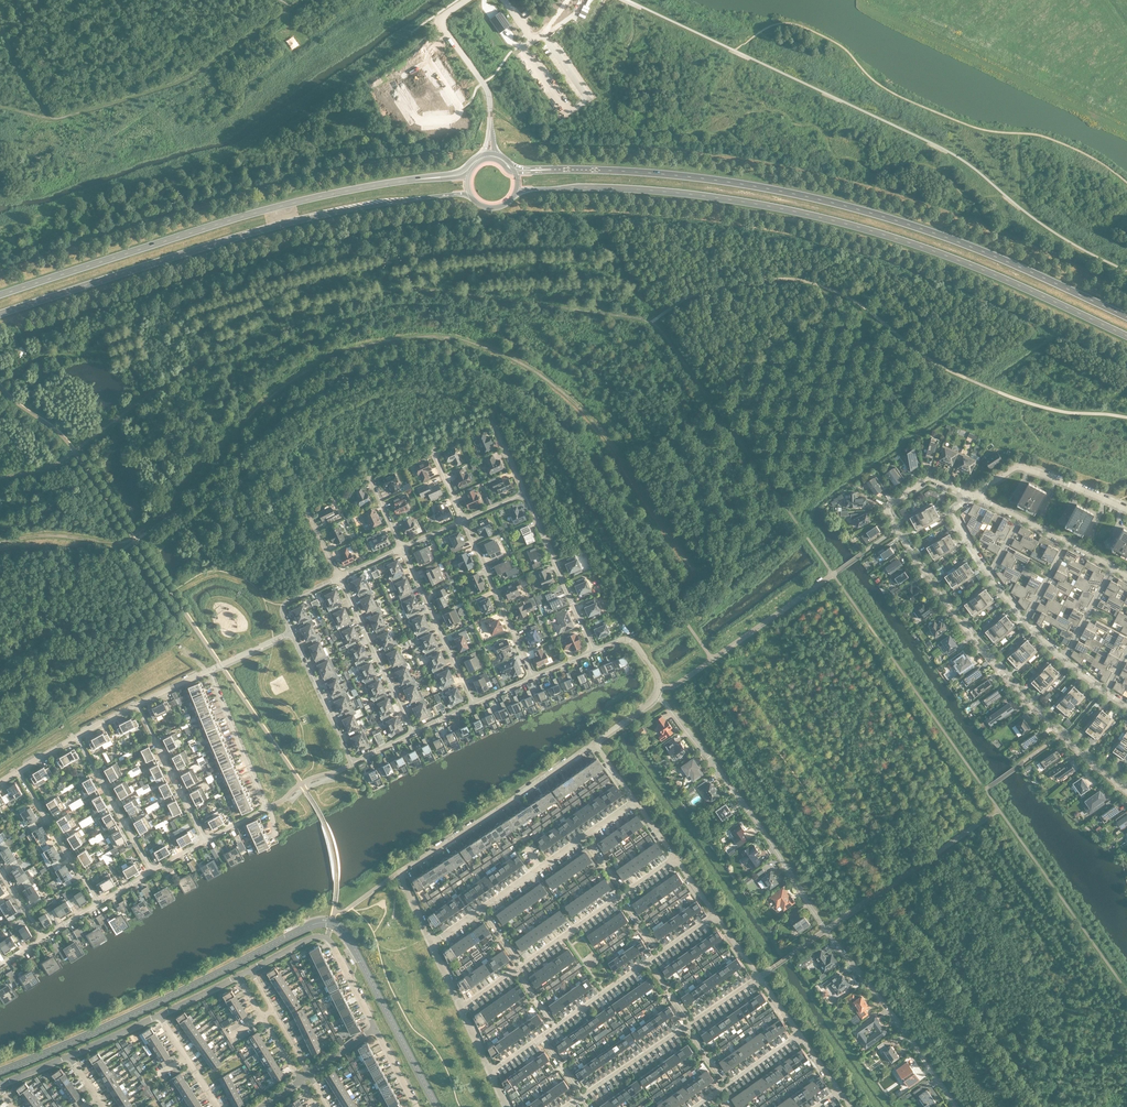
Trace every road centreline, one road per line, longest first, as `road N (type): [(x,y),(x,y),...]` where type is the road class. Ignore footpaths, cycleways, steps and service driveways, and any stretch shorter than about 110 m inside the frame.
road 1 (trunk): [(515,193),(651,190),(841,222),(995,275),(1126,336)]
road 2 (trunk): [(1126,317),(984,250),(835,203),(722,180),(555,169)]
road 3 (residential): [(656,696),(747,809),(955,1106)]
road 4 (trunk): [(0,314),(311,217),(471,195)]
road 5 (residential): [(1126,791),(999,671),(888,513),(929,478),(973,495)]
road 6 (trunk): [(417,179),(250,214),(0,296)]
road 7 (residential): [(432,943),(400,872),(594,743)]
road 8 (track): [(1126,132),(852,1)]
road 9 (residential): [(973,495),(953,515),(989,575),(1064,659),(1126,704)]
road 10 (residential): [(250,970),(308,938),(326,938),(377,1030)]
road 11 (residential): [(534,680),(463,521)]
road 12 (residential): [(476,706),(402,549)]
road 13 (residential): [(1126,576),(973,495)]
road 14 (residential): [(416,733),(340,578)]
road 15 (residential): [(593,650),(524,493)]
road 16 (residential): [(1126,510),(1019,467),(973,495)]
road 17 (residential): [(152,875),(75,737)]
road 18 (residential): [(98,906),(16,773)]
road 19 (residential): [(205,844),(137,704)]
road 20 (unclassified): [(468,0),(442,25),(485,86),(490,130)]
road 21 (residential): [(268,807),(210,672)]
road 22 (residential): [(353,763),(291,633)]
road 23 (residential): [(481,908),(584,836)]
road 24 (residential): [(583,1096),(686,1027)]

